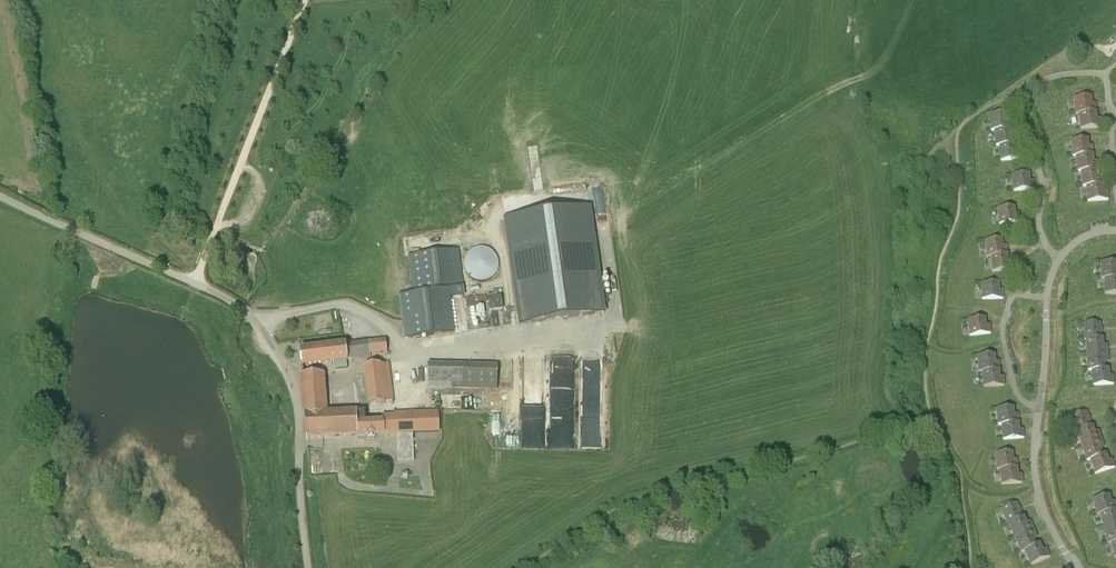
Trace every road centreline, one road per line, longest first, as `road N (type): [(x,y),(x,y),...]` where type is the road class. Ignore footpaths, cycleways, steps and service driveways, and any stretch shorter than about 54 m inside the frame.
road 1 (unclassified): [(308,567),(295,385),(255,322),(222,295),(0,196)]

